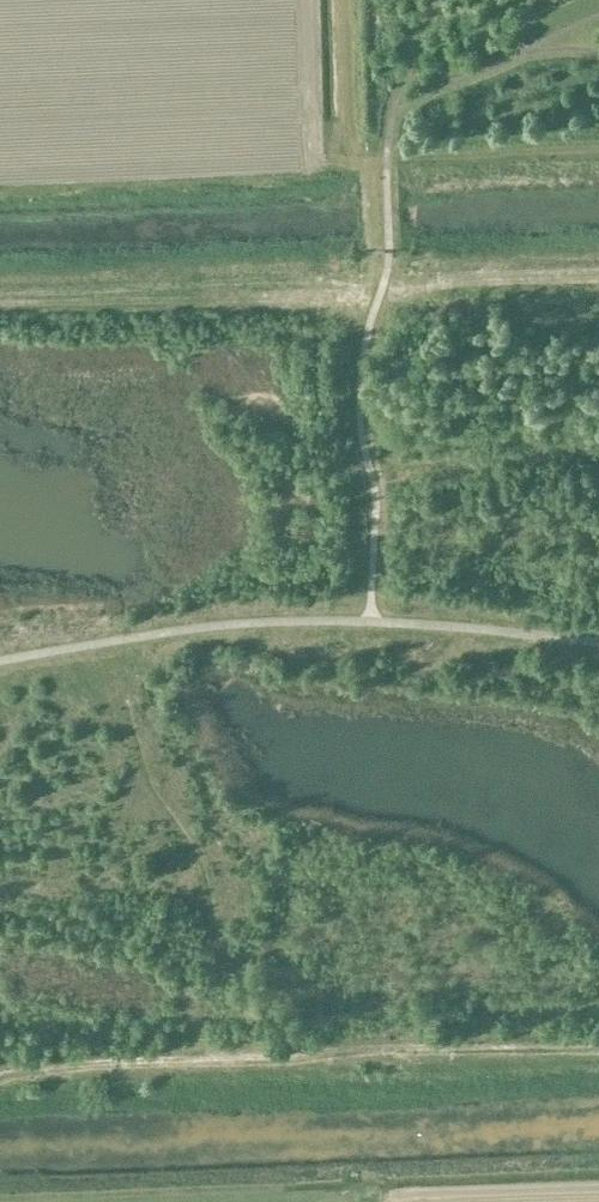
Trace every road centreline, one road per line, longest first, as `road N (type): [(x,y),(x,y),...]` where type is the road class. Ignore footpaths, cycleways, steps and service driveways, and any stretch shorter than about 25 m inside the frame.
road 1 (track): [(0,904),(63,905),(272,1056),(486,1014),(598,1008)]
road 2 (track): [(598,1044),(0,1070)]
road 3 (track): [(347,0),(353,161),(500,155)]
road 4 (track): [(297,296),(598,283)]
road 5 (track): [(297,296),(0,308)]
road 6 (track): [(370,292),(371,160)]

